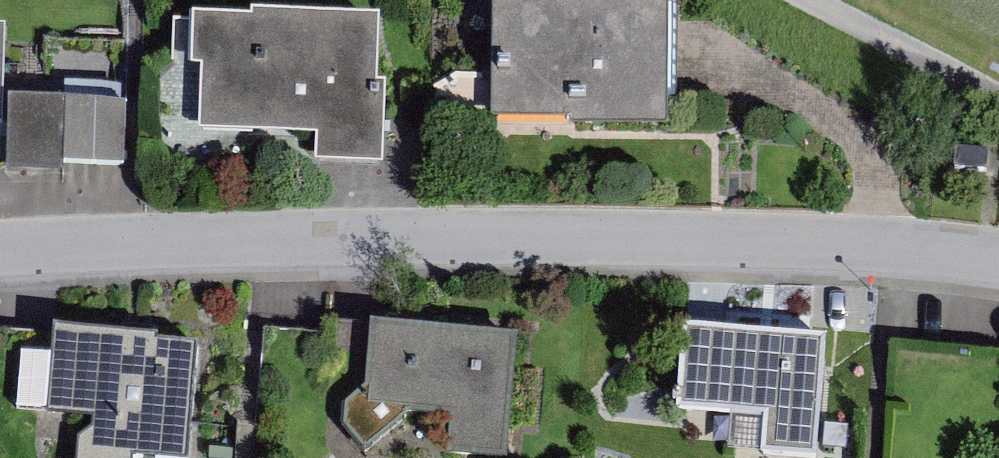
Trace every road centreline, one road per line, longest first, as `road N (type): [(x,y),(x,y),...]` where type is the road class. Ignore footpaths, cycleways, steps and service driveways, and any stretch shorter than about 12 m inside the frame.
road 1 (residential): [(0,257),(526,240),(998,287)]
road 2 (unclassified): [(832,0),(998,93)]

